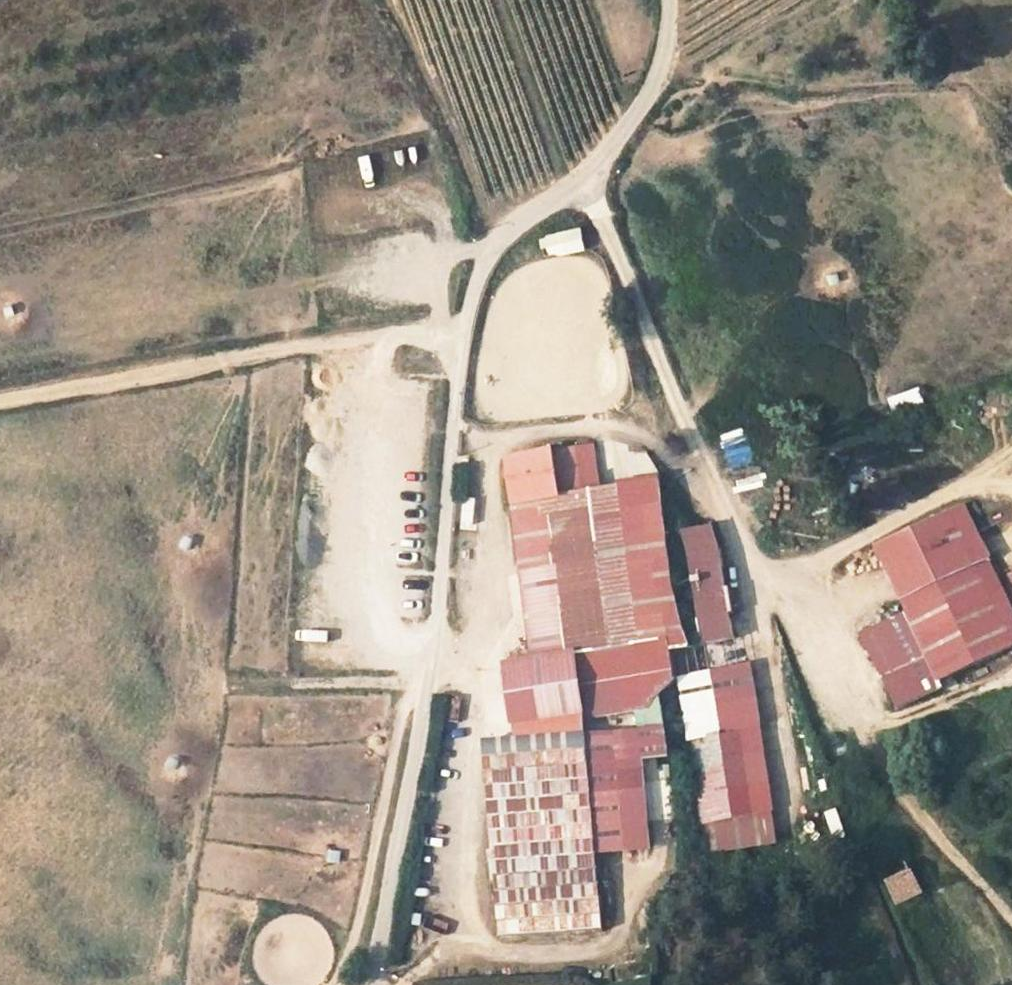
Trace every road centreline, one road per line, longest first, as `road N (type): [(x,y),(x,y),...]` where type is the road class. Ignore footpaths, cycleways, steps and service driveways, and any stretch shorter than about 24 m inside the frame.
road 1 (unclassified): [(373,984),(431,664),(457,361),(483,271),(517,226),(596,173),(652,93),(669,46),(667,0)]
road 2 (track): [(596,173),(643,328),(742,551),(772,573),(815,565),(1011,457)]
road 3 (track): [(0,396),(234,353),(466,330)]
road 4 (track): [(1011,922),(929,827),(889,765),(815,565)]

